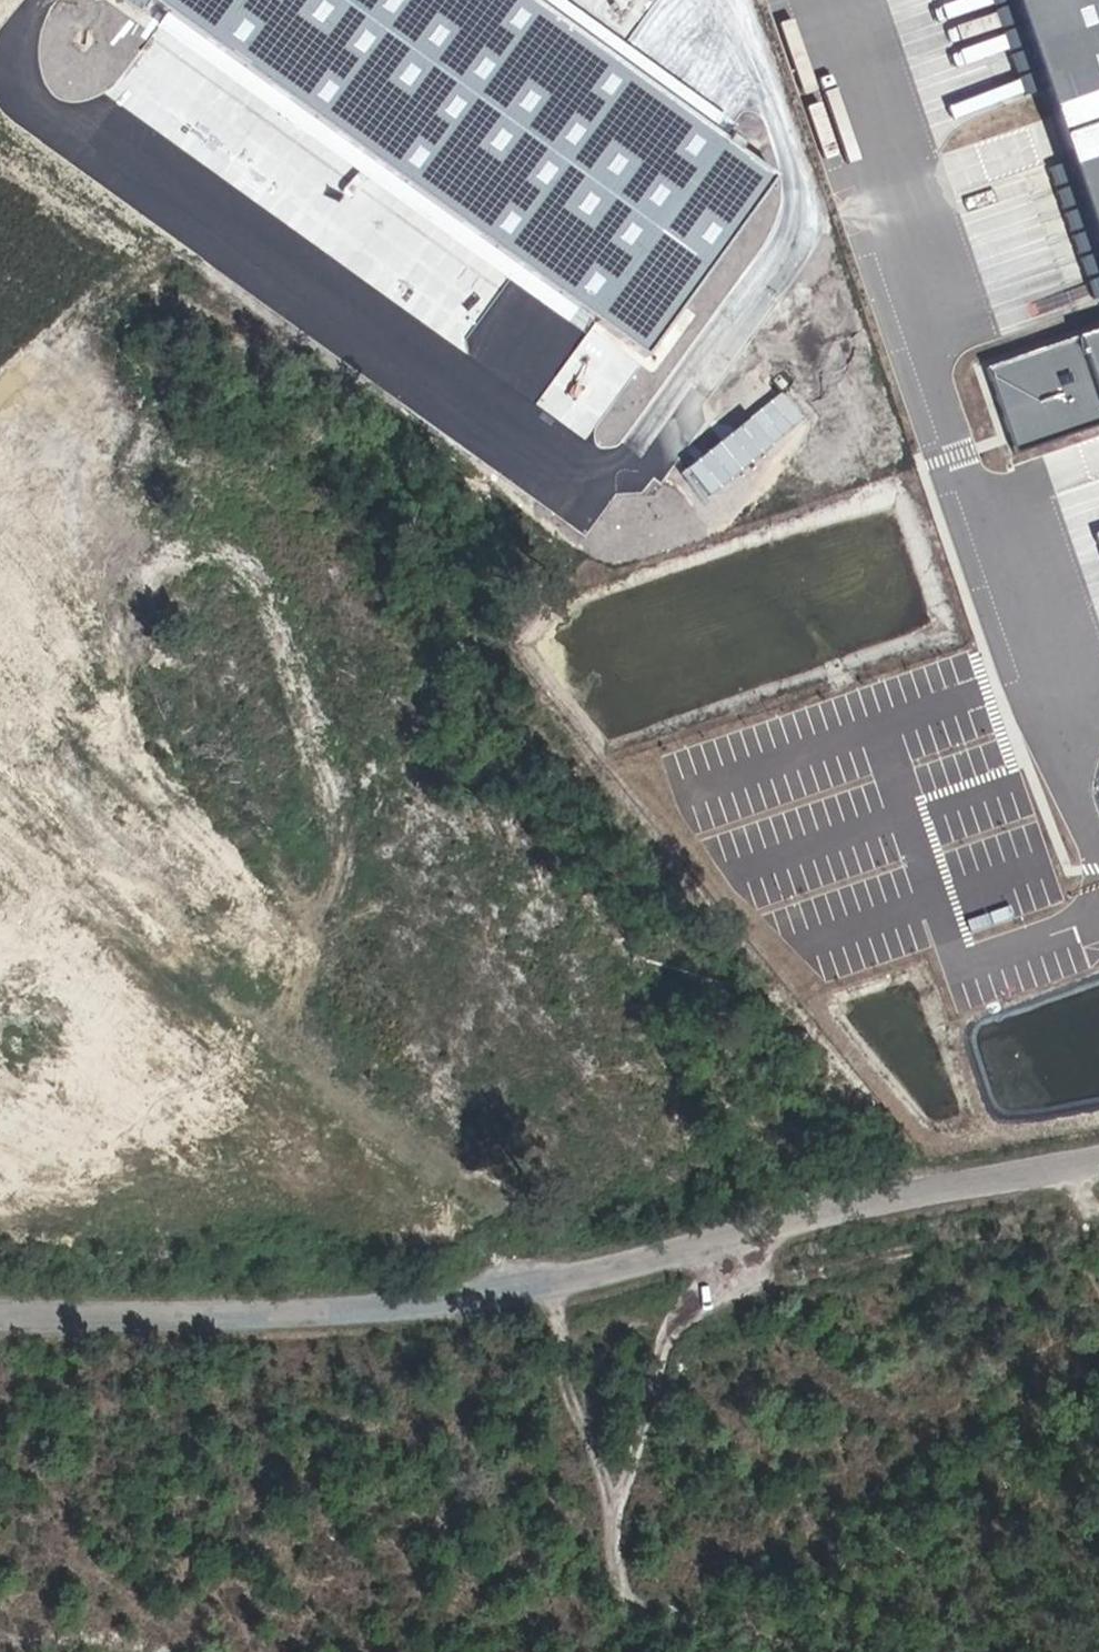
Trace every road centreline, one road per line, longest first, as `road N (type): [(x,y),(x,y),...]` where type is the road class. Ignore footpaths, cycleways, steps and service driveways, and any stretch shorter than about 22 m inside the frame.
road 1 (unclassified): [(0,1317),(403,1310),(530,1294),(1098,1163)]

